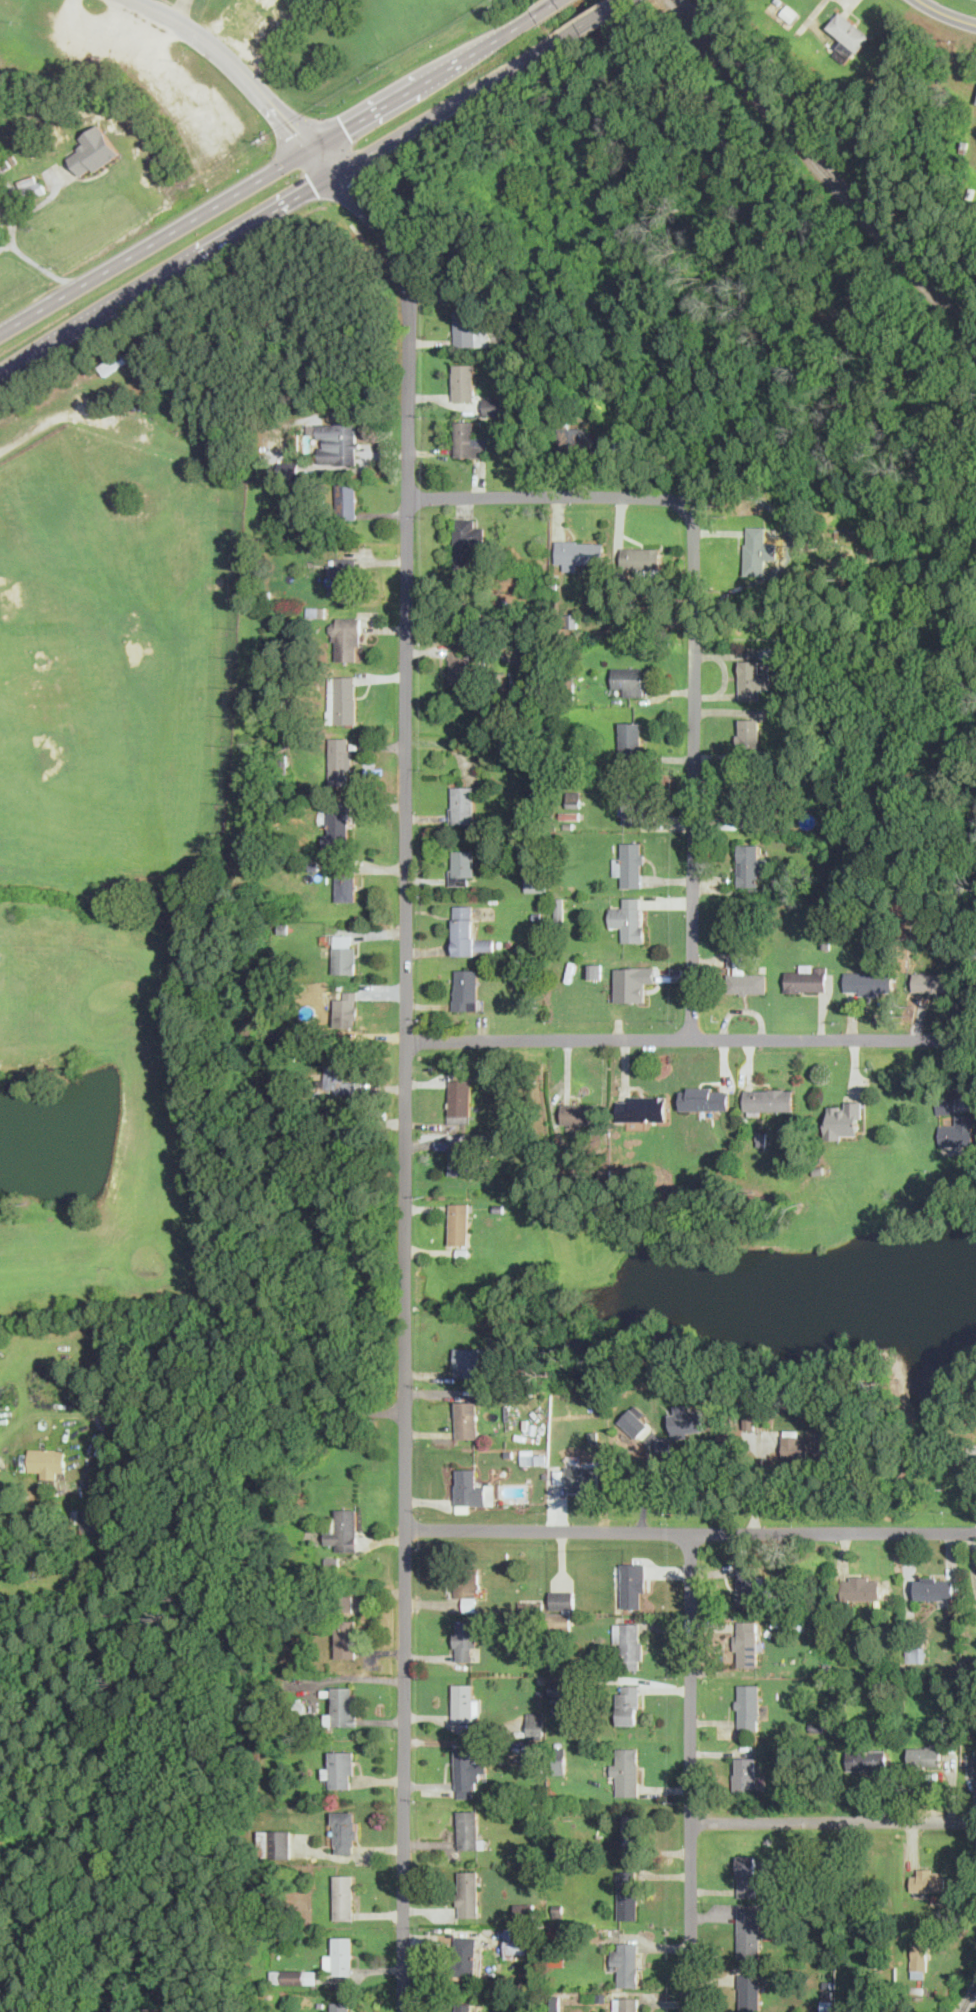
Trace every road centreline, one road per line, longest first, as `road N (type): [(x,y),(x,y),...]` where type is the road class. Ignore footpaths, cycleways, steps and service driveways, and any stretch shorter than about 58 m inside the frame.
road 1 (residential): [(404,2011),(412,294),(371,212),(312,146)]
road 2 (primary): [(0,373),(557,40)]
road 3 (primary): [(542,11),(0,332)]
road 4 (residential): [(408,1528),(975,1533)]
road 5 (residential): [(409,1045),(975,1041)]
road 6 (residential): [(698,1039),(695,512)]
road 7 (residential): [(691,2011),(691,1532)]
road 8 (residential): [(408,496),(675,497),(695,512)]
road 9 (residential): [(691,1821),(975,1820)]
road 10 (residential): [(312,146),(227,56),(137,0)]

